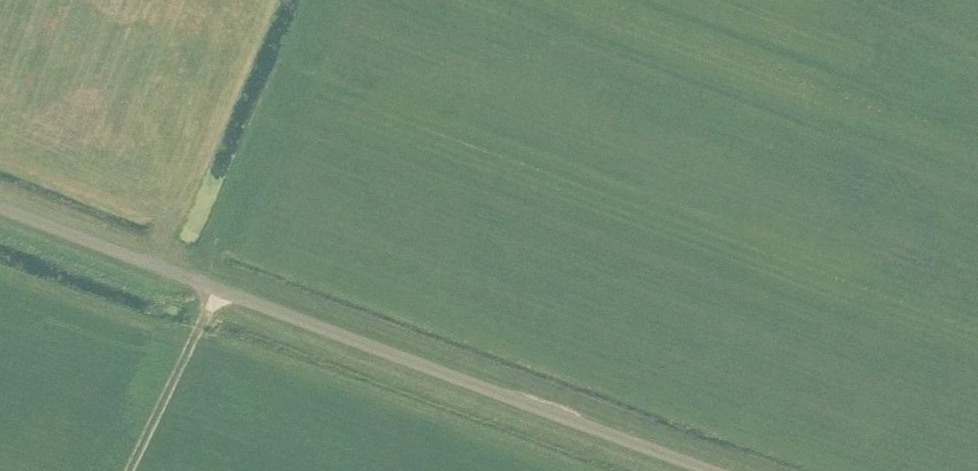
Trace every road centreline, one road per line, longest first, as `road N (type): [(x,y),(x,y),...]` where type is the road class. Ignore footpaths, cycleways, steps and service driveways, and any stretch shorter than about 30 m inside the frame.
road 1 (unclassified): [(716,470),(0,206)]

